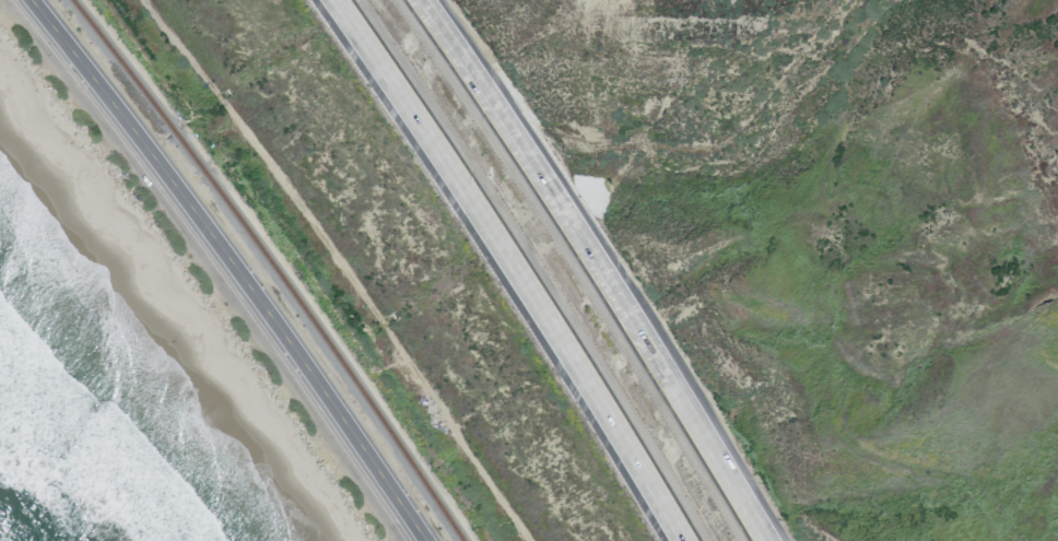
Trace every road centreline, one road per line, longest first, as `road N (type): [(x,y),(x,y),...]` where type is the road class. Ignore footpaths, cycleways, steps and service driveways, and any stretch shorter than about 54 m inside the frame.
road 1 (secondary): [(424,540),(236,268),(31,0)]
road 2 (motorway): [(341,0),(507,247),(688,540)]
road 3 (motorway): [(767,540),(425,0)]

